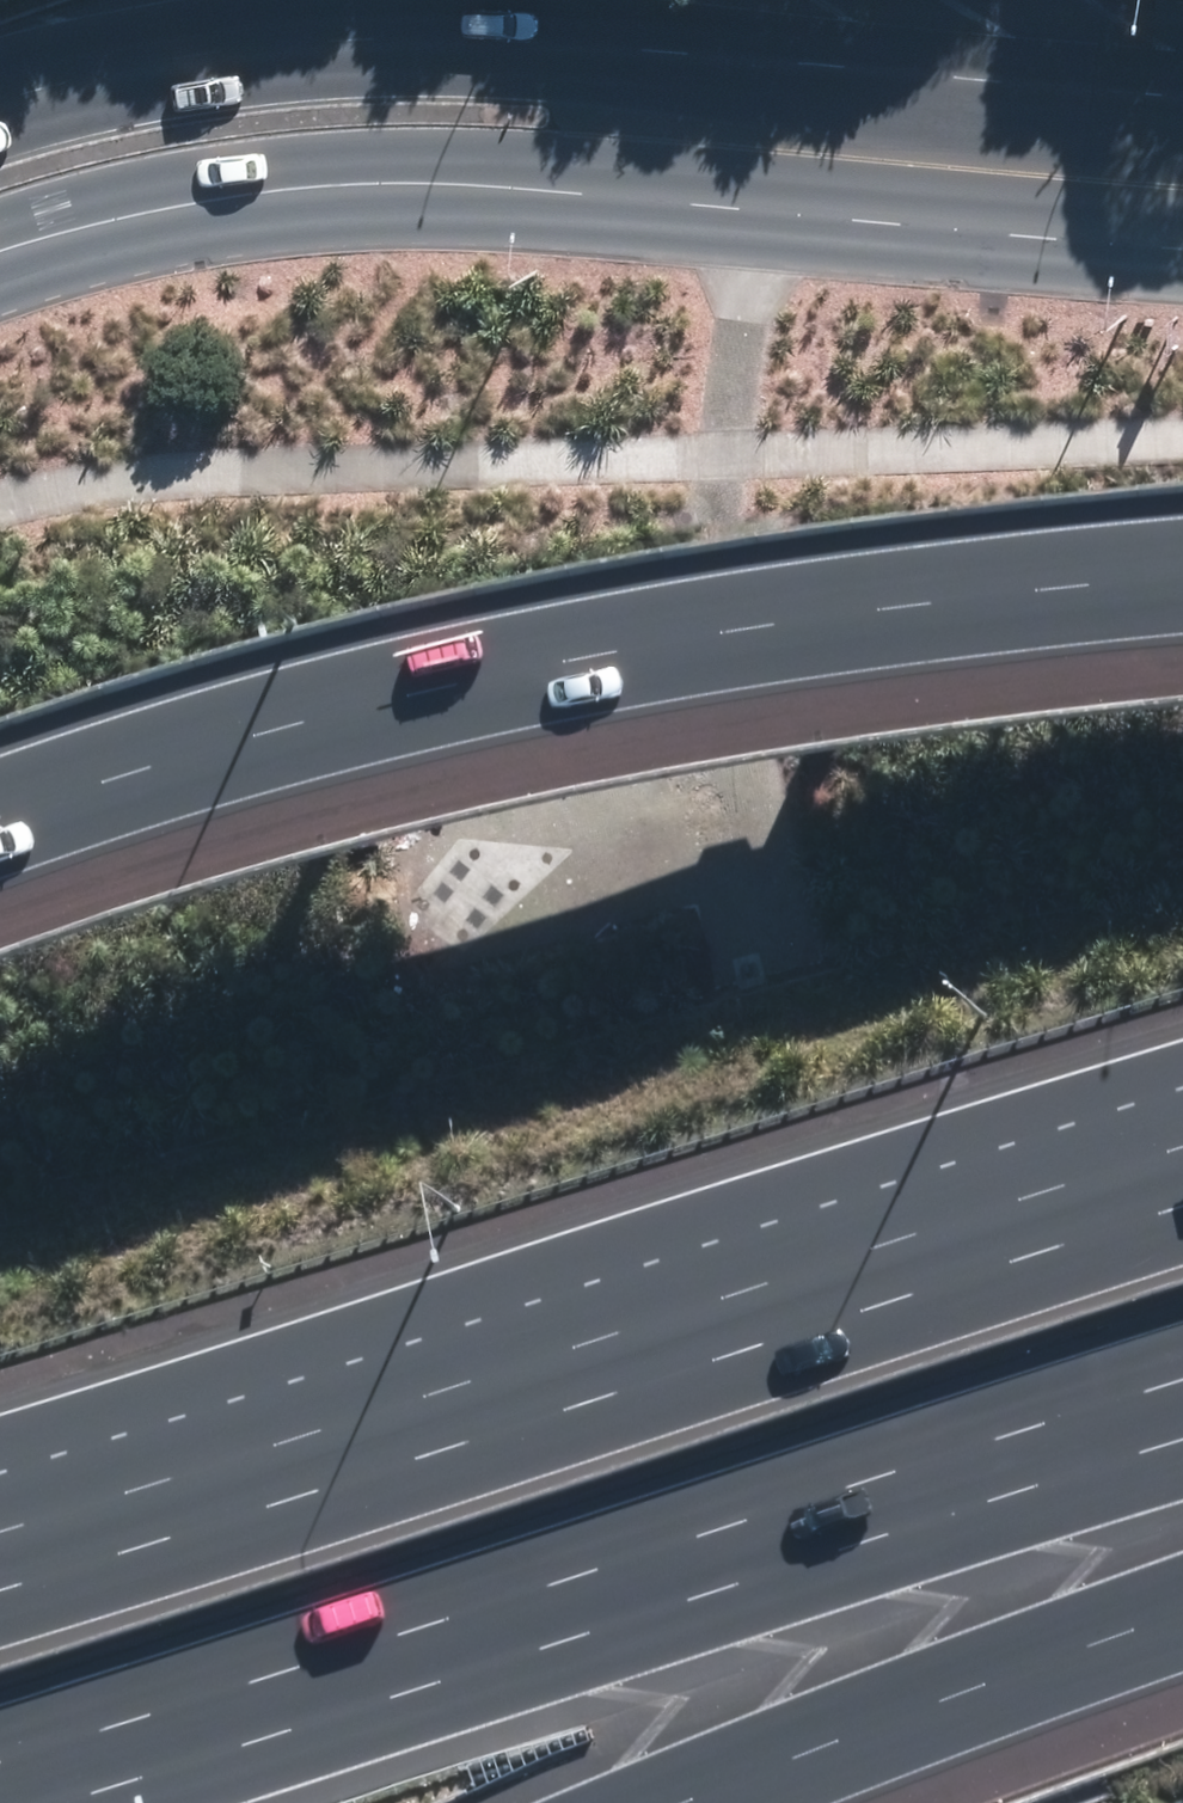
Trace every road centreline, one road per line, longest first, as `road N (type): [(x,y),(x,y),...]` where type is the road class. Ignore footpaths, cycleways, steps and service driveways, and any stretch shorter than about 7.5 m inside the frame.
road 1 (motorway): [(1182,1390),(0,1770)]
road 2 (motorway): [(0,1595),(1182,1218)]
road 3 (motorway): [(0,860),(201,789),(497,707),(783,645),(1182,591)]
road 4 (primary): [(0,100),(120,64),(267,43),(419,37),(609,53),(999,131)]
road 5 (primary): [(999,131),(771,165),(389,157),(203,176),(0,230)]
road 6 (track): [(771,165),(727,544),(716,872),(742,972)]
road 7 (motorway): [(1182,1618),(691,1802)]
road 8 (track): [(716,872),(385,940)]
road 9 (primary): [(999,131),(1182,154)]

